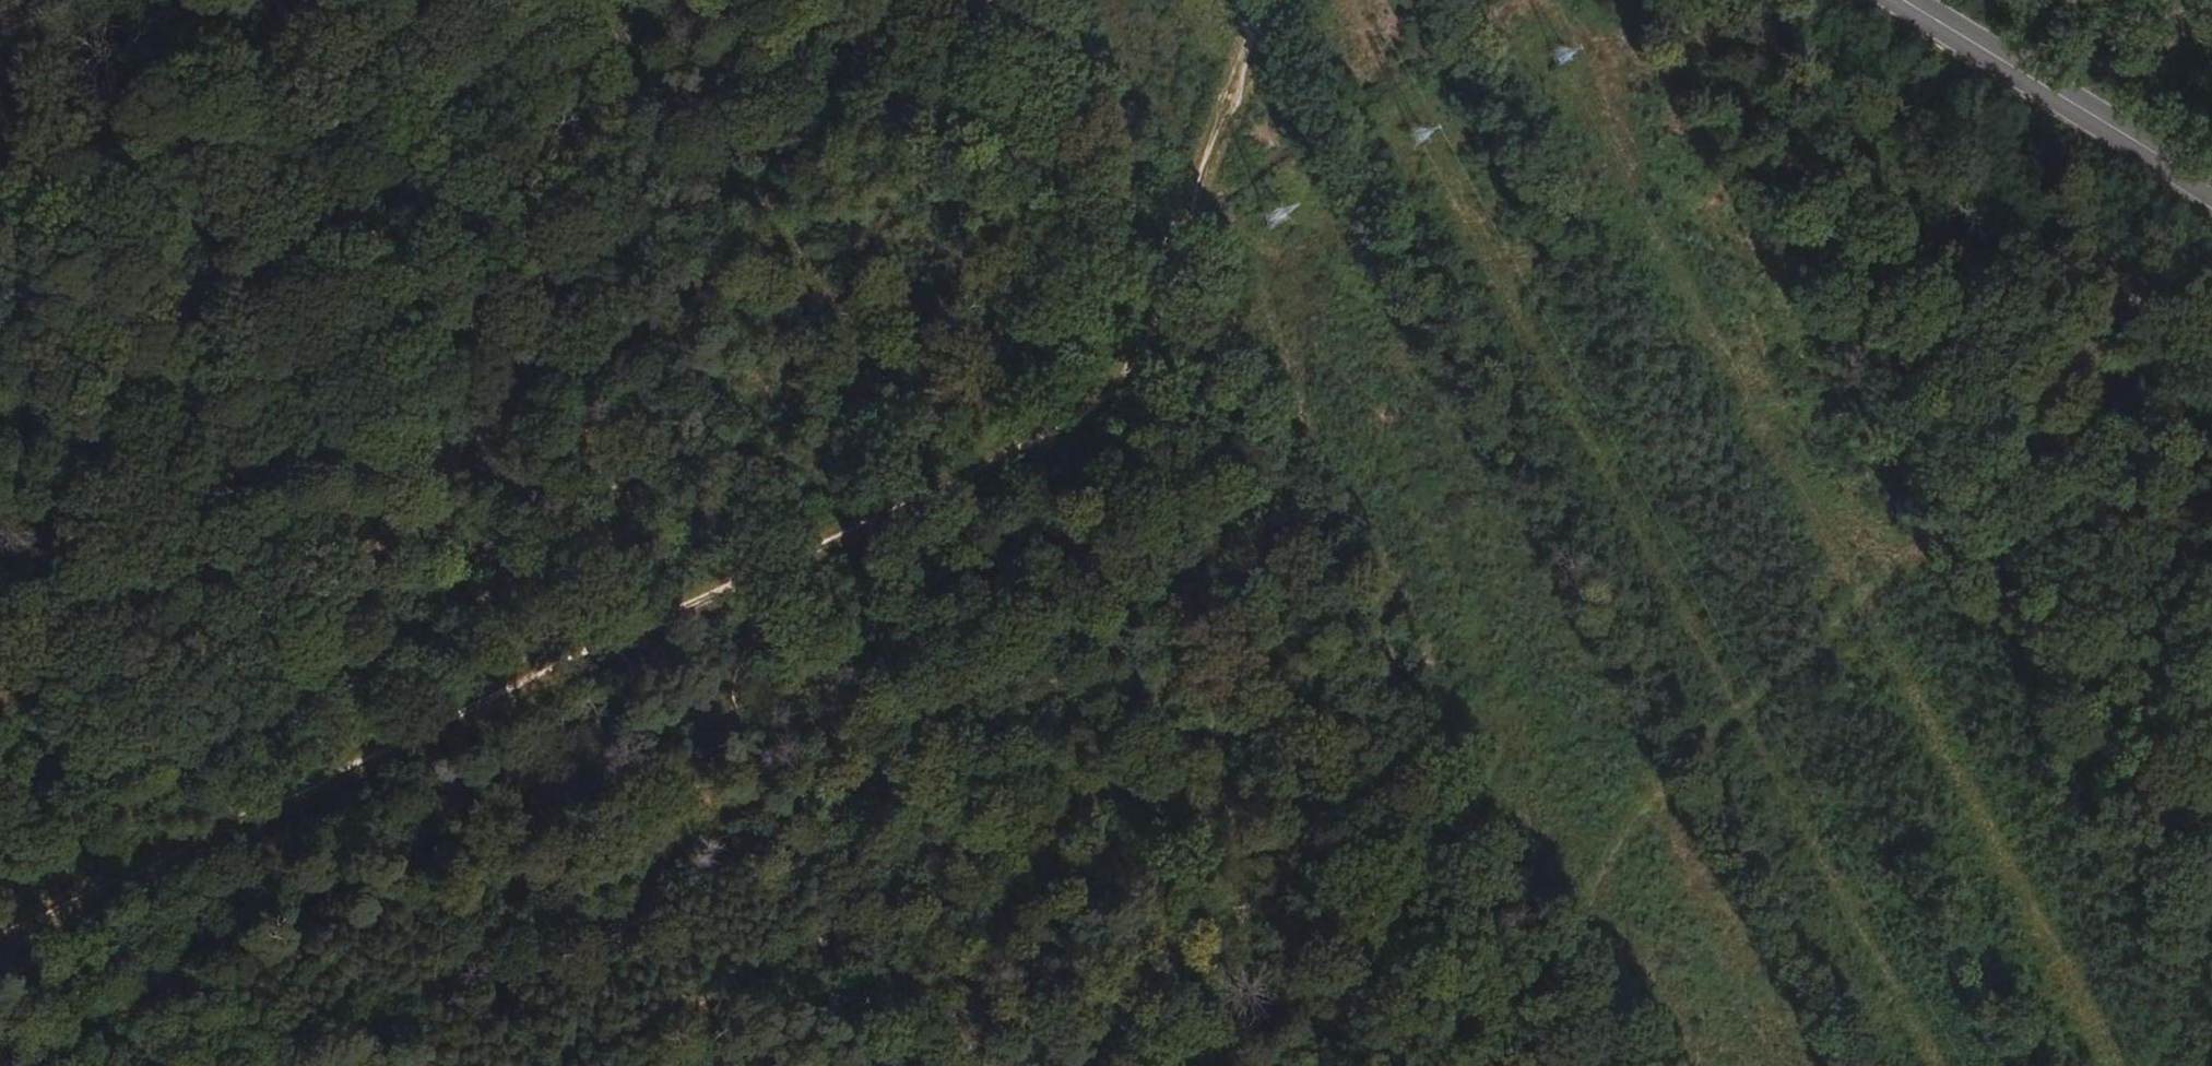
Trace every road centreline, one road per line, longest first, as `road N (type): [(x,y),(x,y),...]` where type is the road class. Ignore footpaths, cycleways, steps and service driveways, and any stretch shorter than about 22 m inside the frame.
road 1 (tertiary): [(1908,0),(2211,191)]

